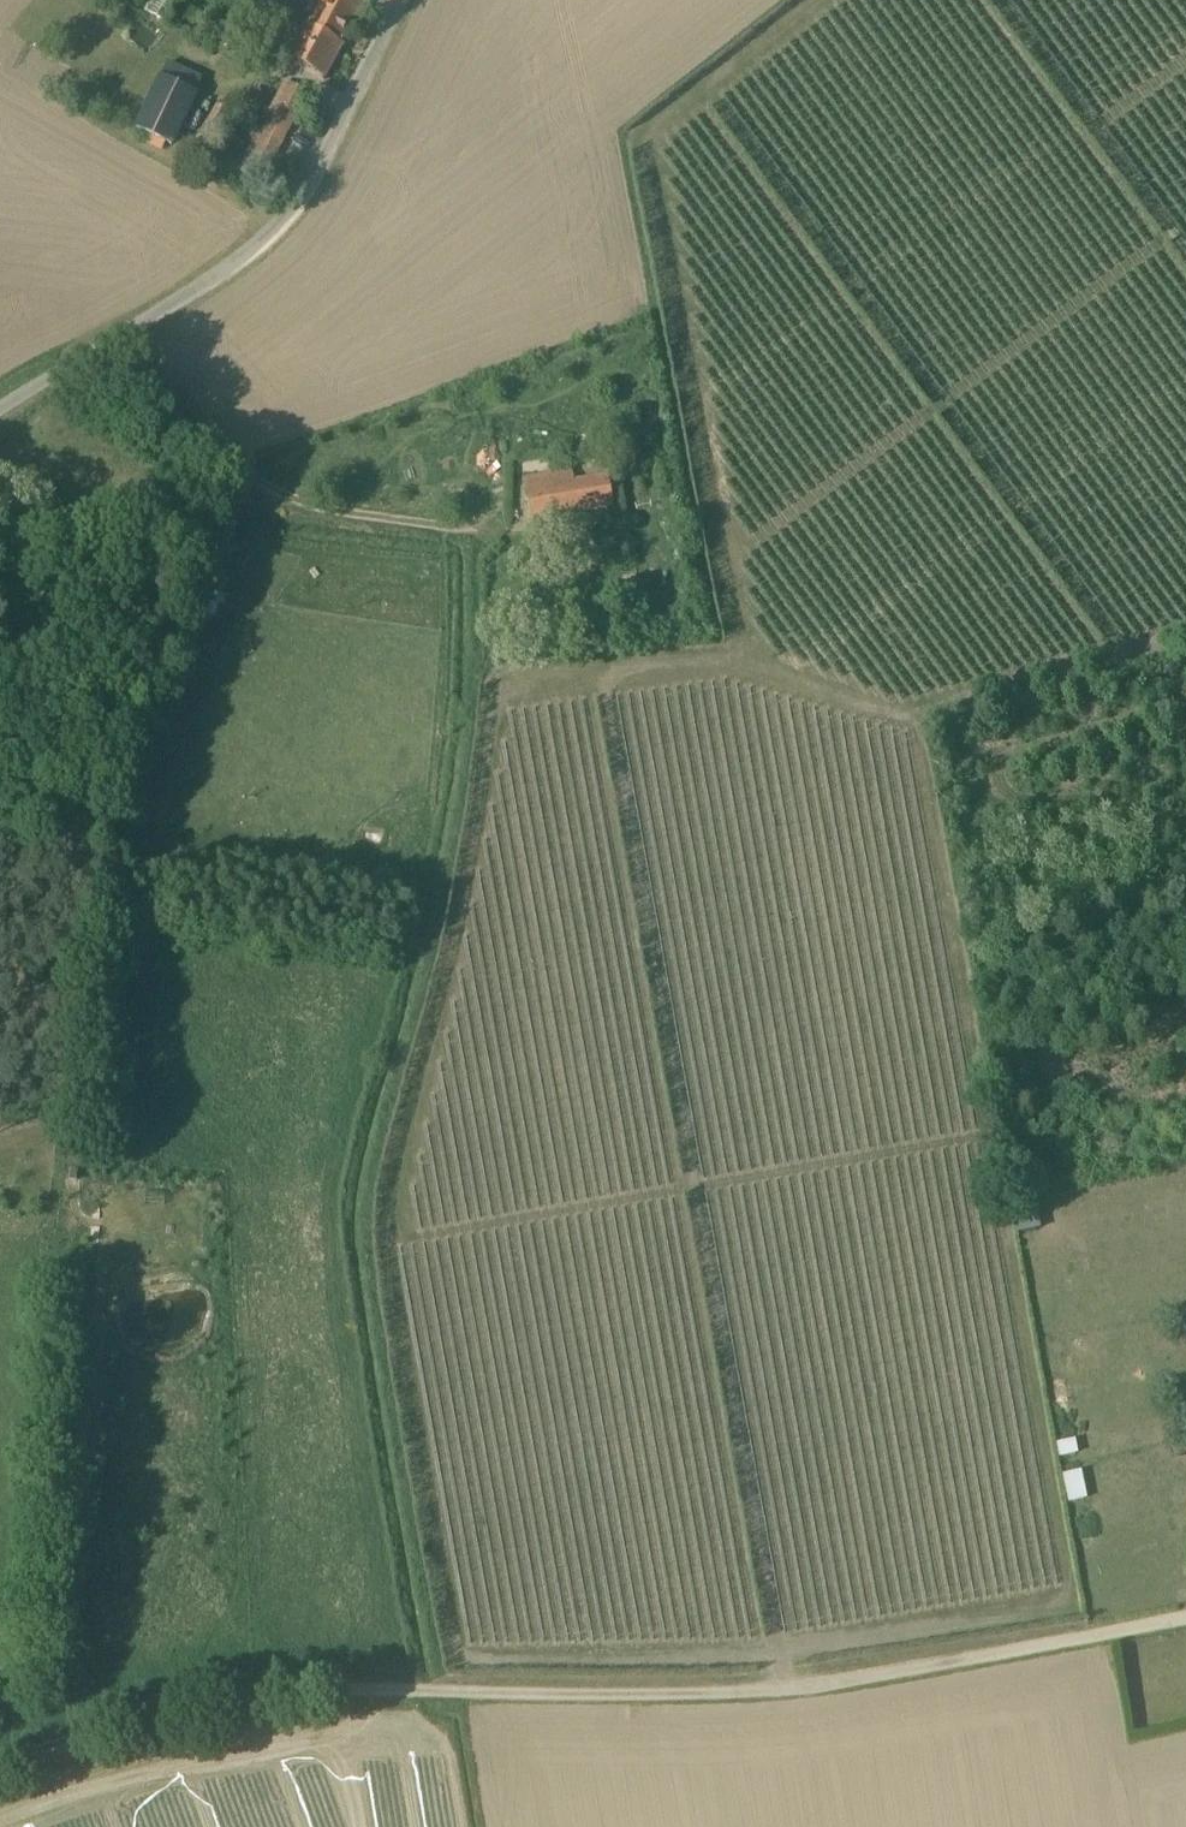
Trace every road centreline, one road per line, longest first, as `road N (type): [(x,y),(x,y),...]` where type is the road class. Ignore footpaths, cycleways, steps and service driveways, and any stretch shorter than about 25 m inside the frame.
road 1 (track): [(437,1702),(362,1217),(444,860),(469,688),(479,539),(300,503),(80,369)]
road 2 (track): [(0,1771),(164,1724),(289,1700),(653,1704),(821,1693),(1185,1627)]
road 3 (unclassified): [(0,422),(260,252),(327,182),(416,0)]

